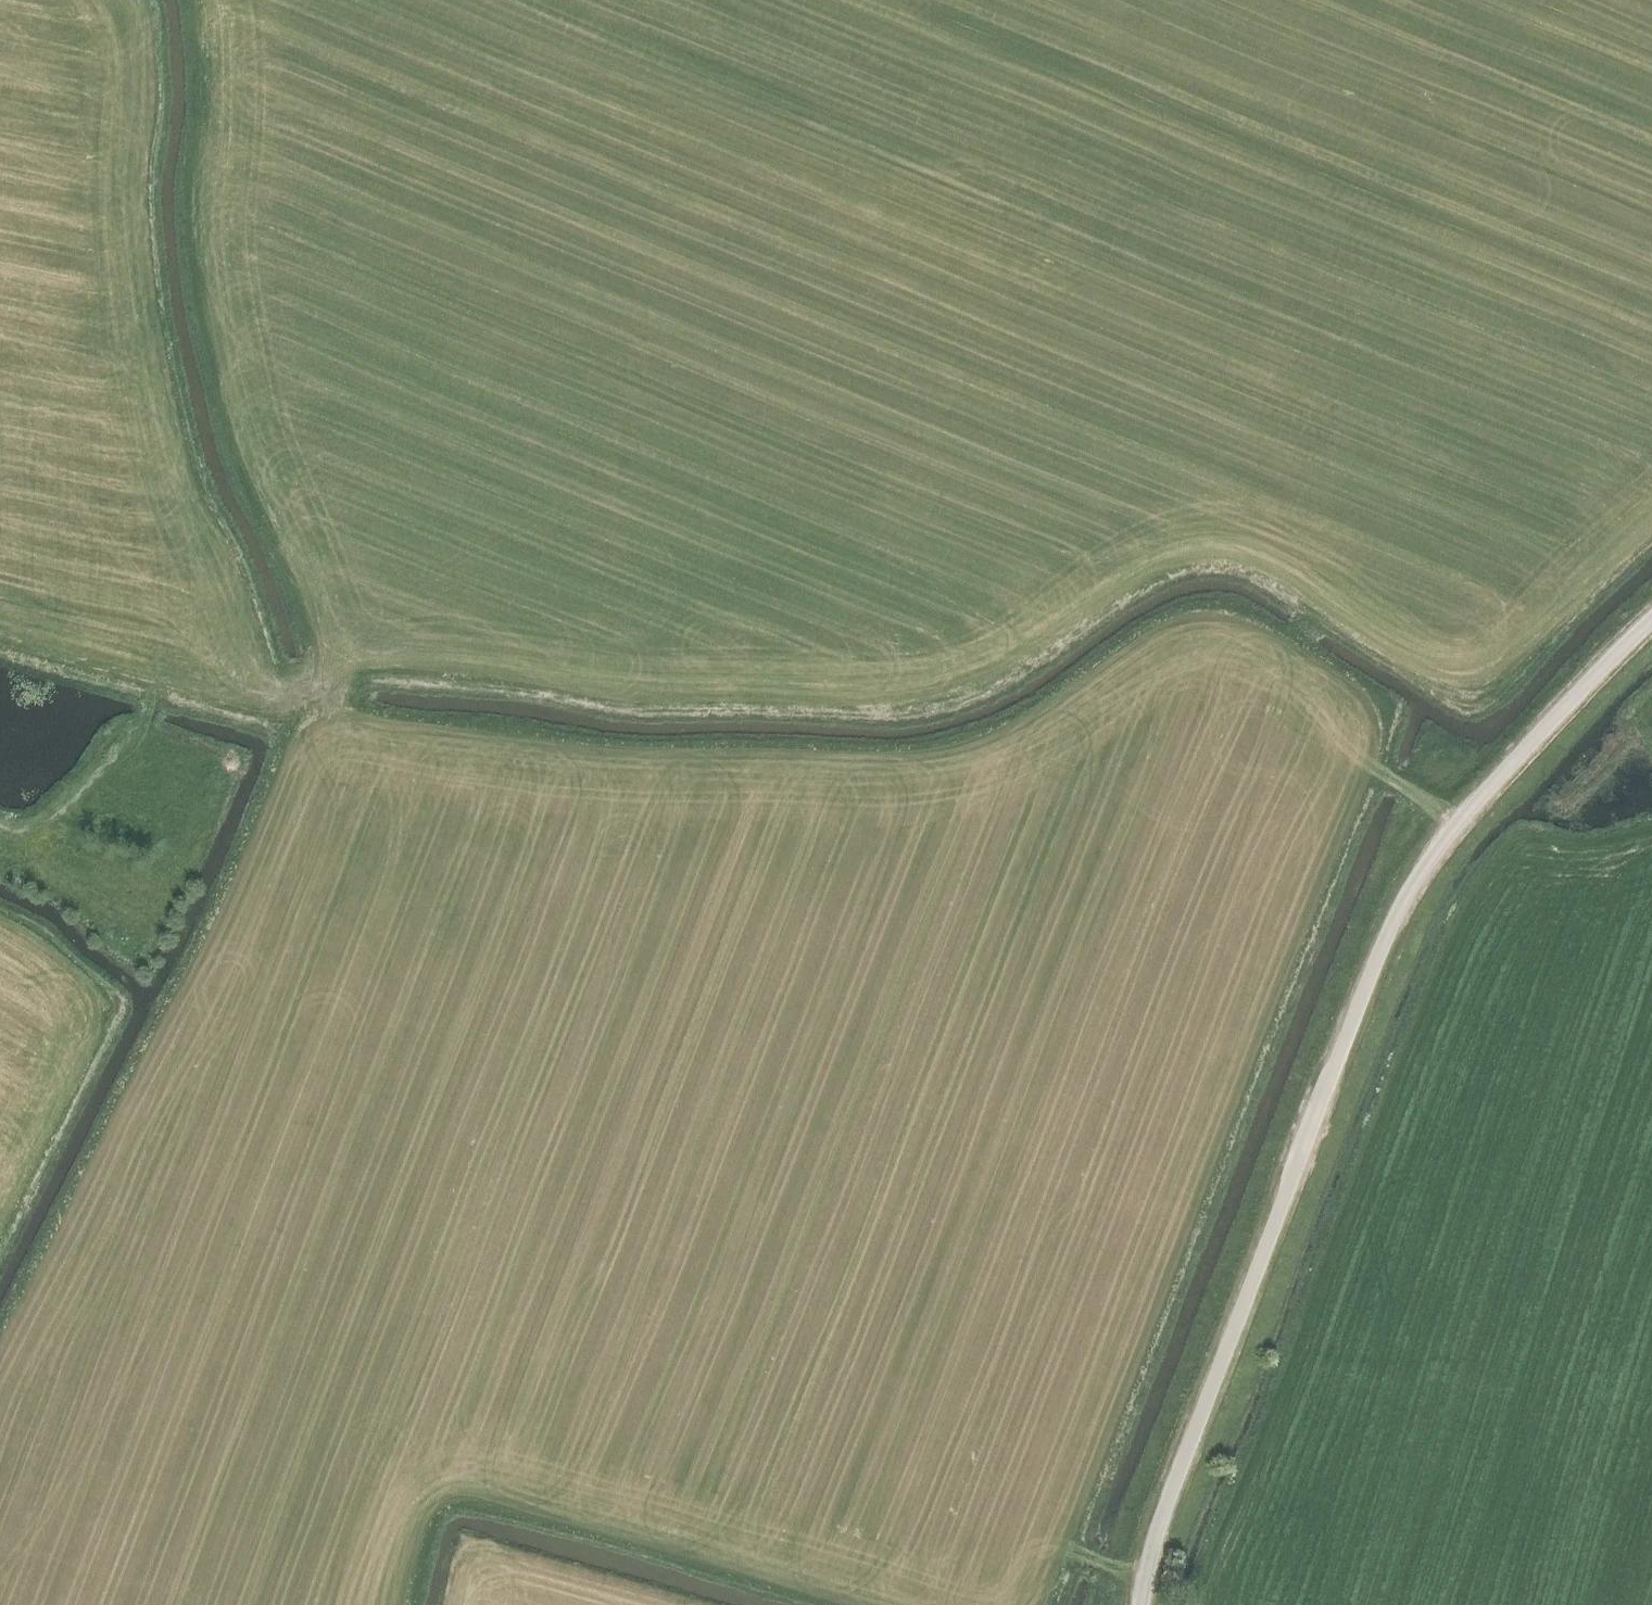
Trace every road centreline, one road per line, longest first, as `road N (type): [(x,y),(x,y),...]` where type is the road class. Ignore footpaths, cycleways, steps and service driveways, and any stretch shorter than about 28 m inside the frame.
road 1 (unclassified): [(1141,1604),(1178,1475),(1401,907),(1440,844),(1651,622)]

